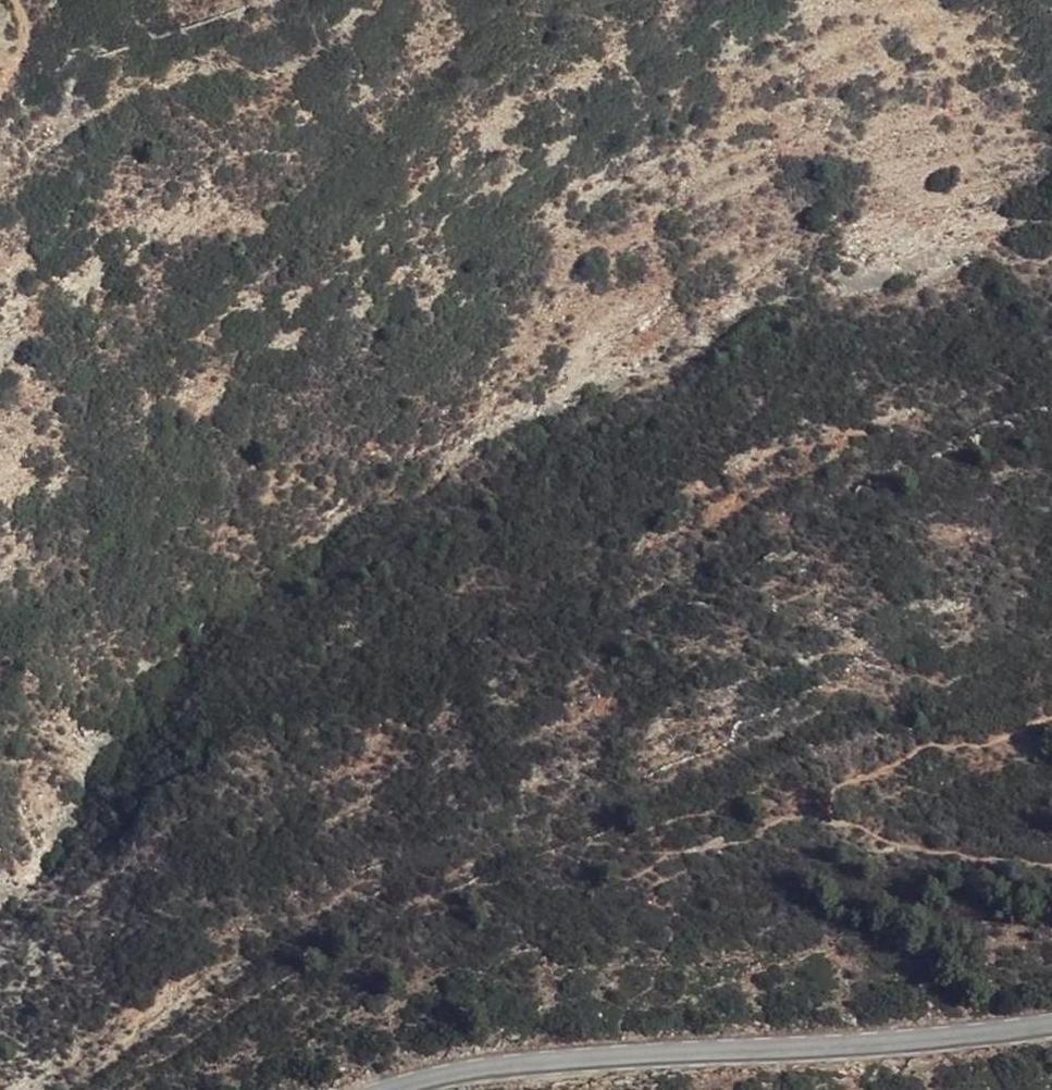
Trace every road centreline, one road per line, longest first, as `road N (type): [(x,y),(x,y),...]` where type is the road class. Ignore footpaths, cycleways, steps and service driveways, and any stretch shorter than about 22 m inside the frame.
road 1 (tertiary): [(390,1089),(522,1065),(891,1044),(1051,1025)]

